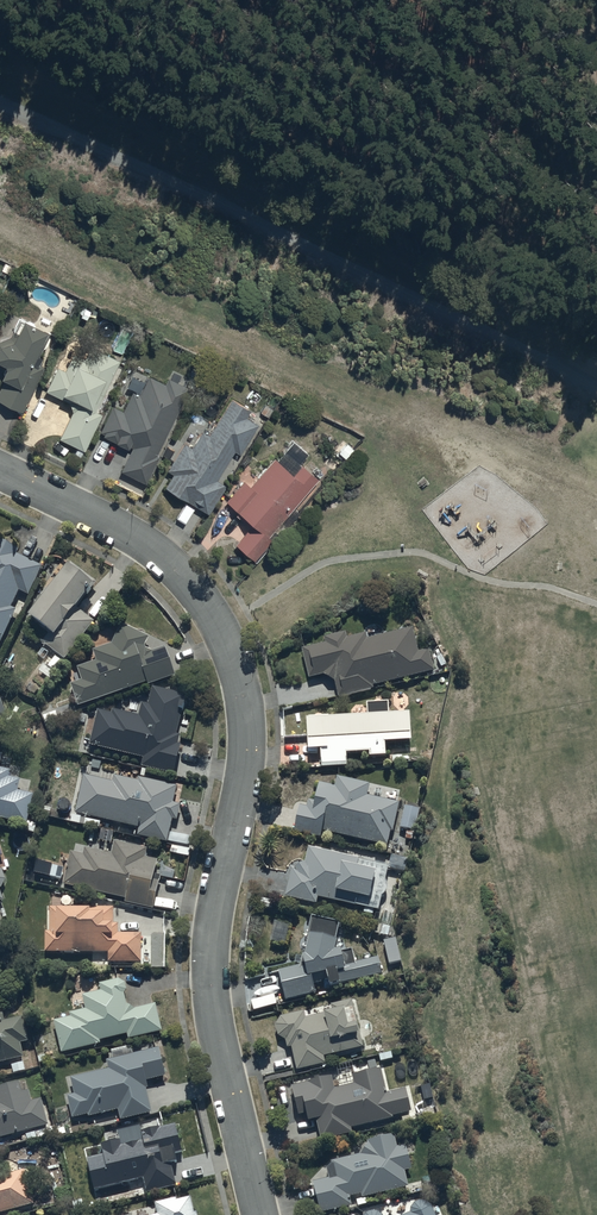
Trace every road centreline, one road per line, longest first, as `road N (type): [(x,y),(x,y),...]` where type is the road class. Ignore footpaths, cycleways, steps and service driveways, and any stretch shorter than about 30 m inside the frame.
road 1 (residential): [(0,470),(153,549),(203,599),(231,652),(245,743),(209,969),(260,1214)]
road 2 (track): [(596,402),(0,102)]

